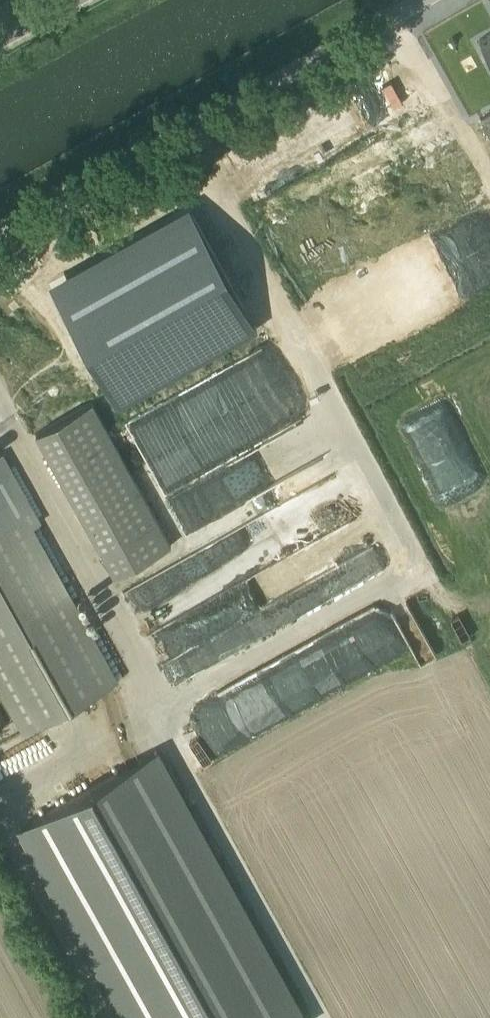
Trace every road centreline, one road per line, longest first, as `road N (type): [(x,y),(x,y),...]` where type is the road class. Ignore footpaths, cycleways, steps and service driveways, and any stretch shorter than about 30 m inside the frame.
road 1 (unclassified): [(0,230),(419,0)]

